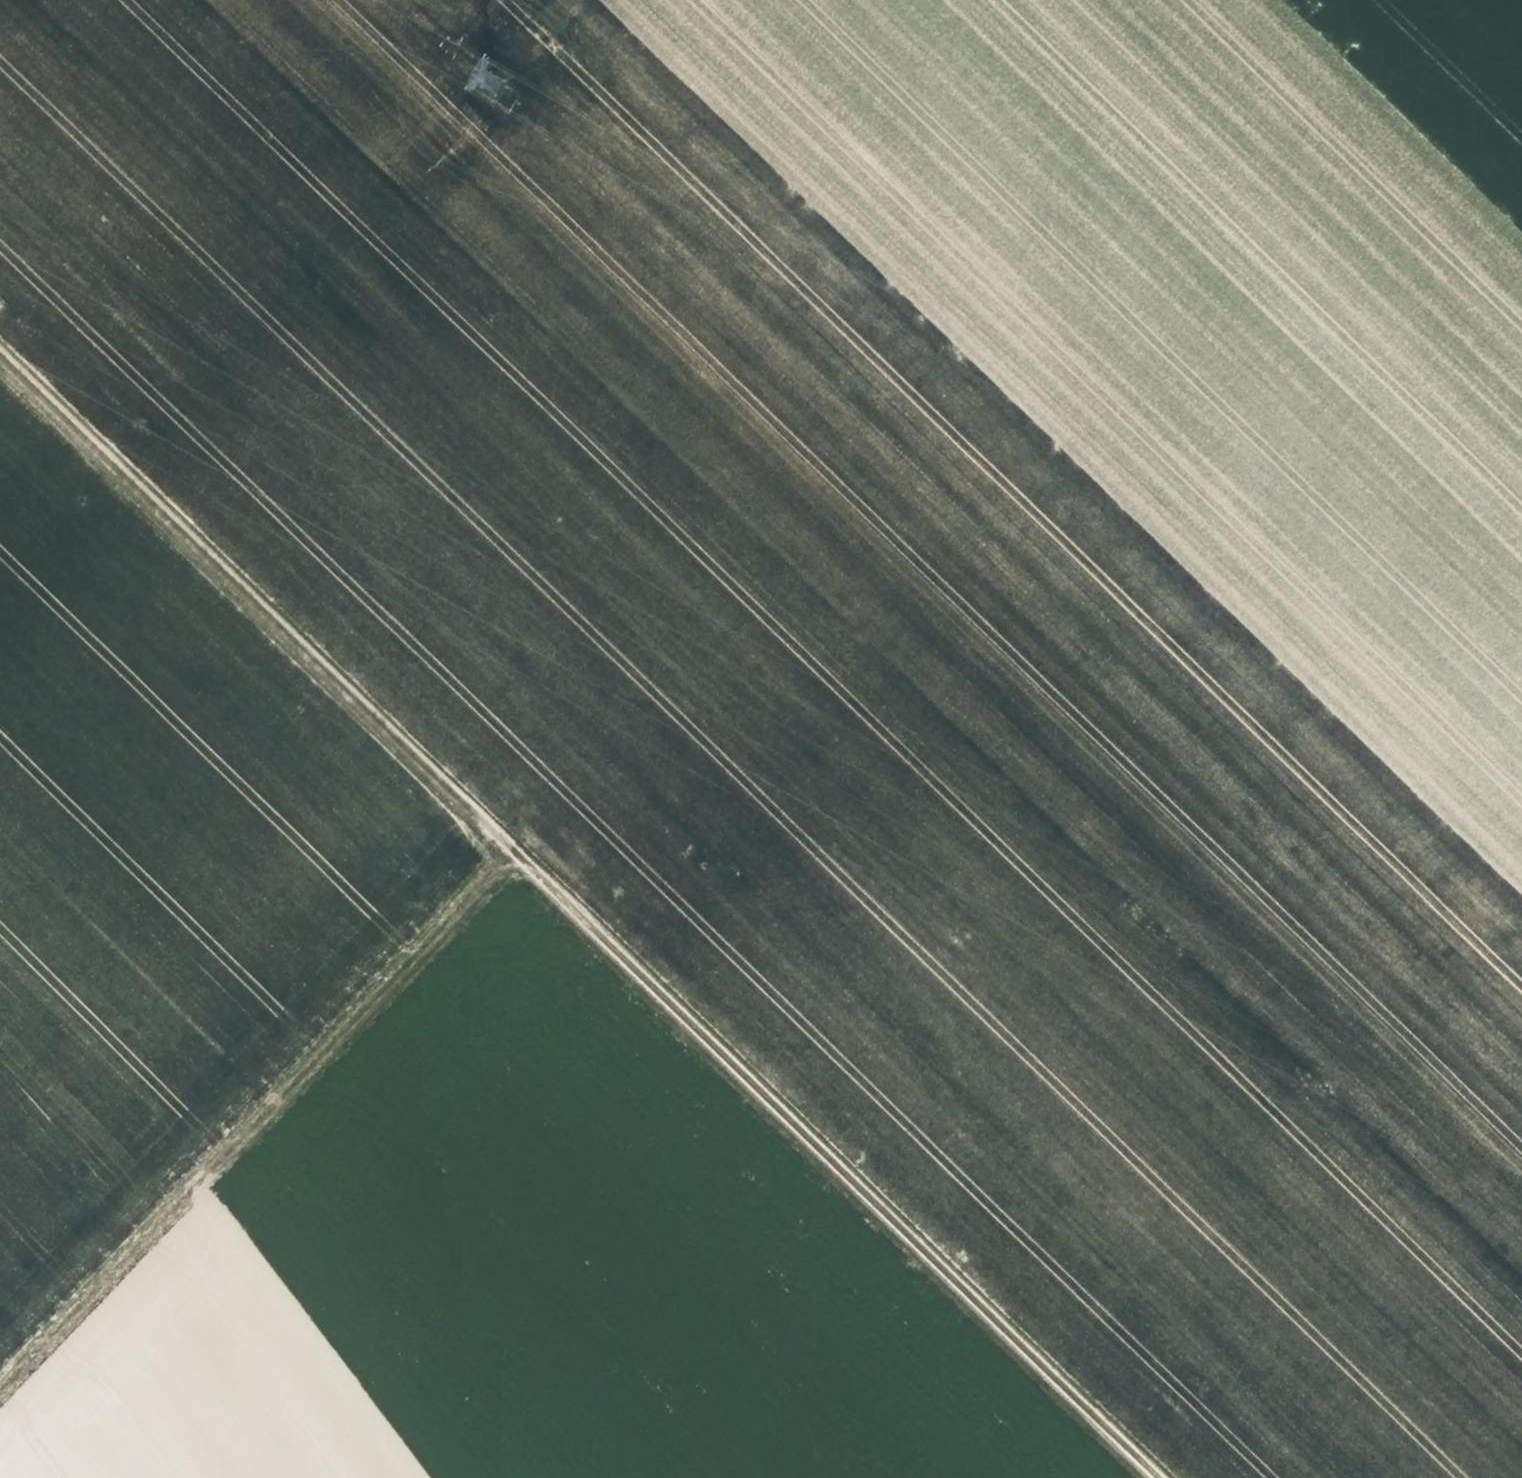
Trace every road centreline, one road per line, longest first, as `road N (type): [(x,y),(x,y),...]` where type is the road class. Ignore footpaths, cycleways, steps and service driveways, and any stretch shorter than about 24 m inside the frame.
road 1 (track): [(1157,1477),(0,350)]
road 2 (track): [(515,852),(0,1391)]

